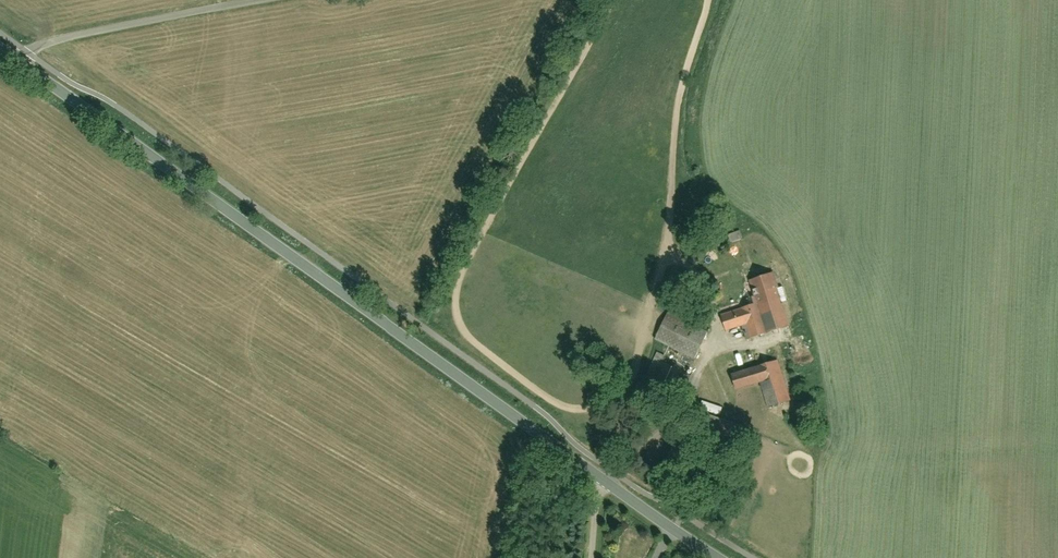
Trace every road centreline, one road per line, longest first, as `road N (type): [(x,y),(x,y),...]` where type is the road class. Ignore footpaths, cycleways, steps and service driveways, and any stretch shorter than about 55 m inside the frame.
road 1 (tertiary): [(719,557),(12,58)]
road 2 (unclassified): [(12,58),(54,42),(267,0)]

